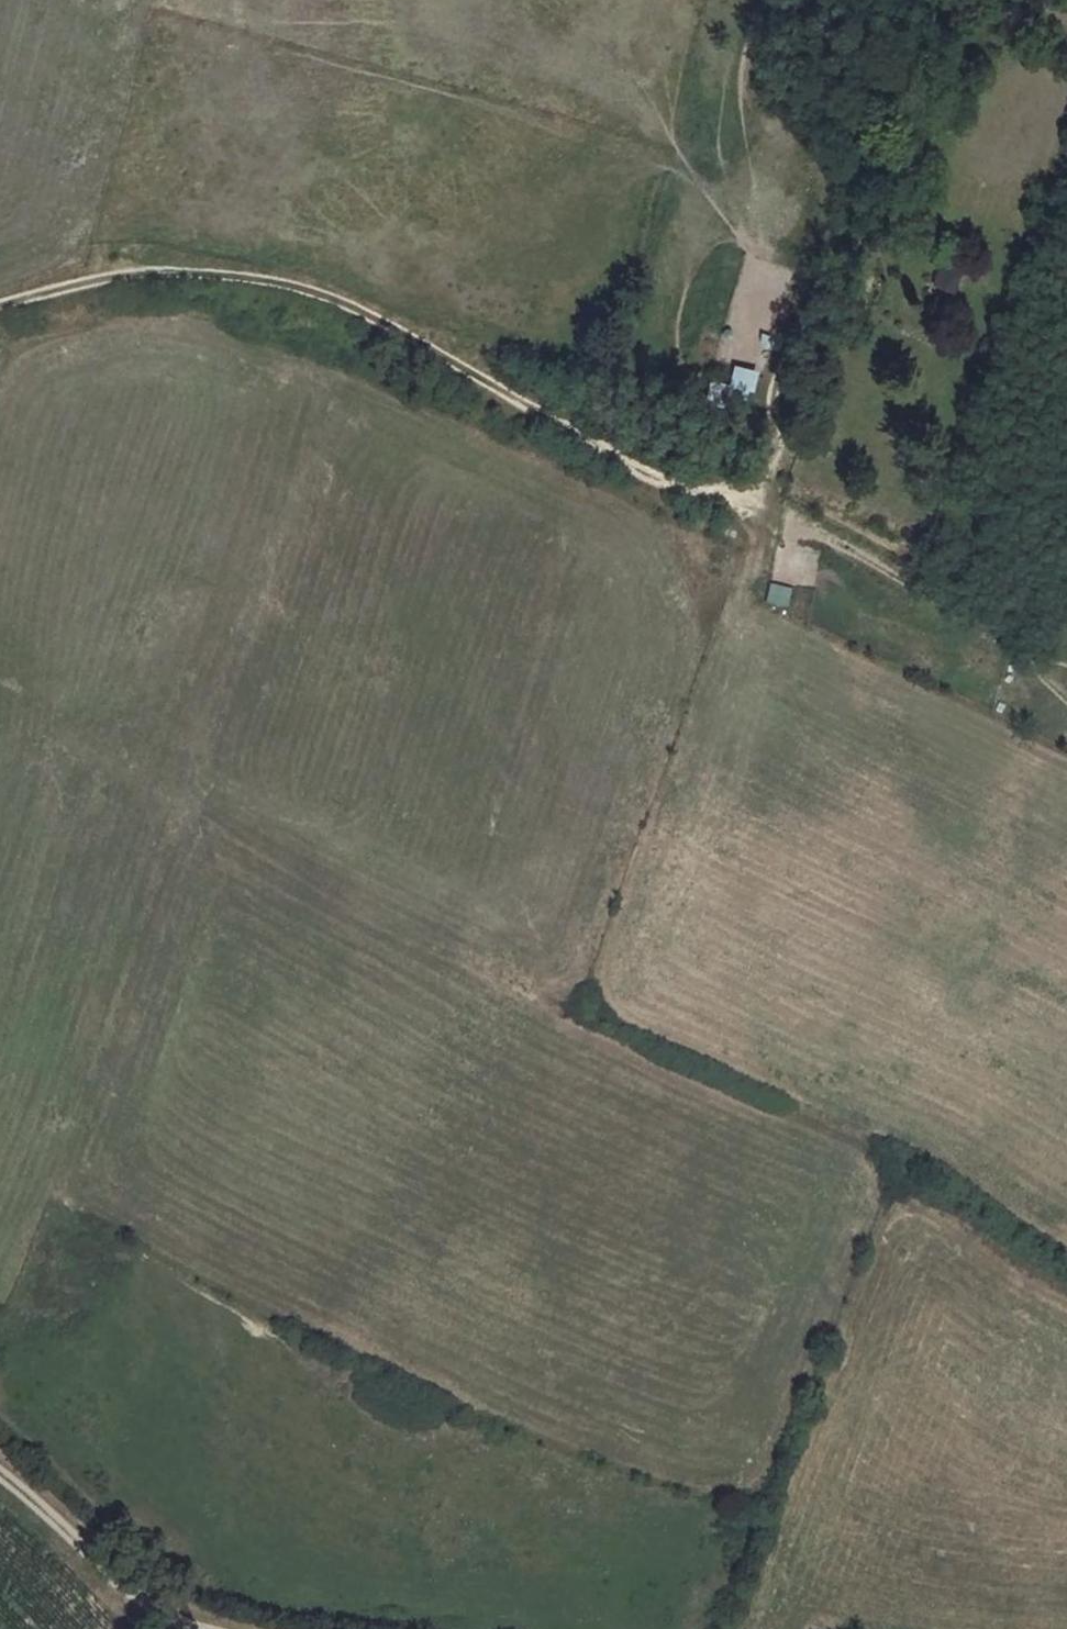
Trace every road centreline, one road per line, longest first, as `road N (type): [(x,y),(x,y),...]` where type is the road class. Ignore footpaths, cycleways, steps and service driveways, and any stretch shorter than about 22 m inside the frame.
road 1 (track): [(0,306),(72,283),(164,272),(274,282),(351,305),(694,492),(744,490),(780,458)]
road 2 (track): [(0,1469),(111,1576),(188,1628)]

